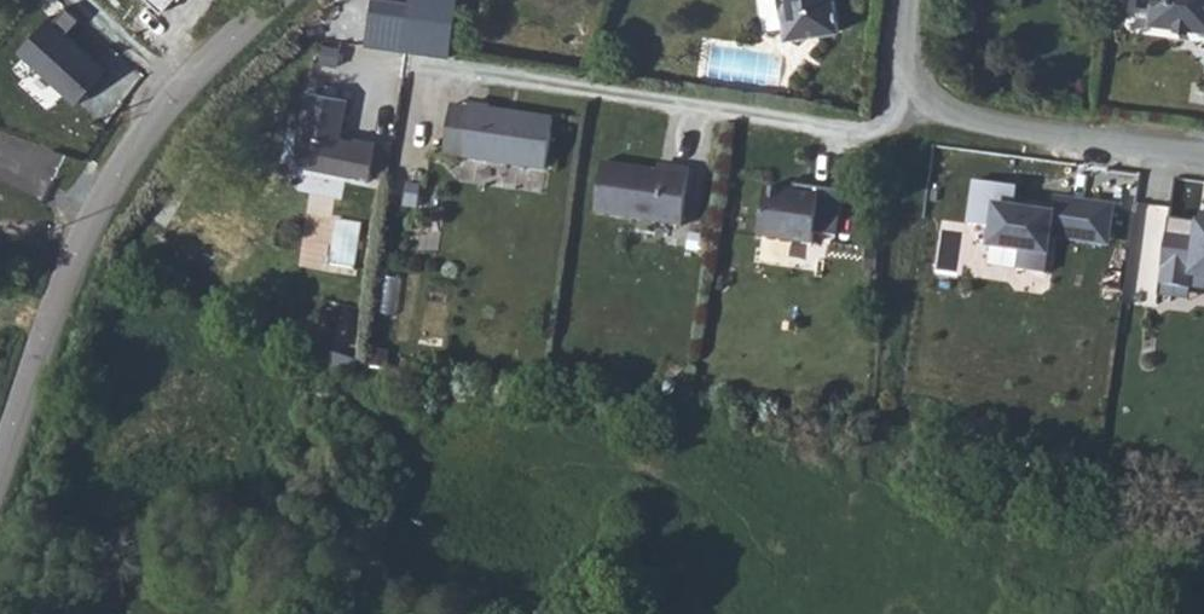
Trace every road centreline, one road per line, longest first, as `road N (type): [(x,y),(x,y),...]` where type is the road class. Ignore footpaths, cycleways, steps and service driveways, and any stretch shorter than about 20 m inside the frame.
road 1 (unclassified): [(0,468),(52,311),(101,206),(169,91),(276,0)]
road 2 (unclassified): [(906,96),(896,125),(846,138),(382,66)]
road 3 (residential): [(1203,160),(962,124),(906,96)]

